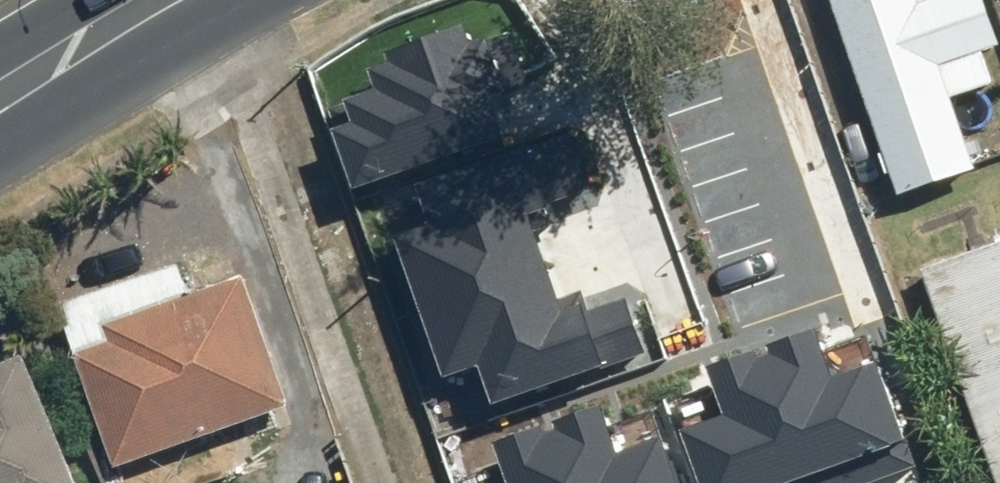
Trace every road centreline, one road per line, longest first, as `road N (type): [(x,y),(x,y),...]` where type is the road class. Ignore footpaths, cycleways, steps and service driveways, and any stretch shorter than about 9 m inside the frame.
road 1 (secondary): [(0,100),(163,0)]

